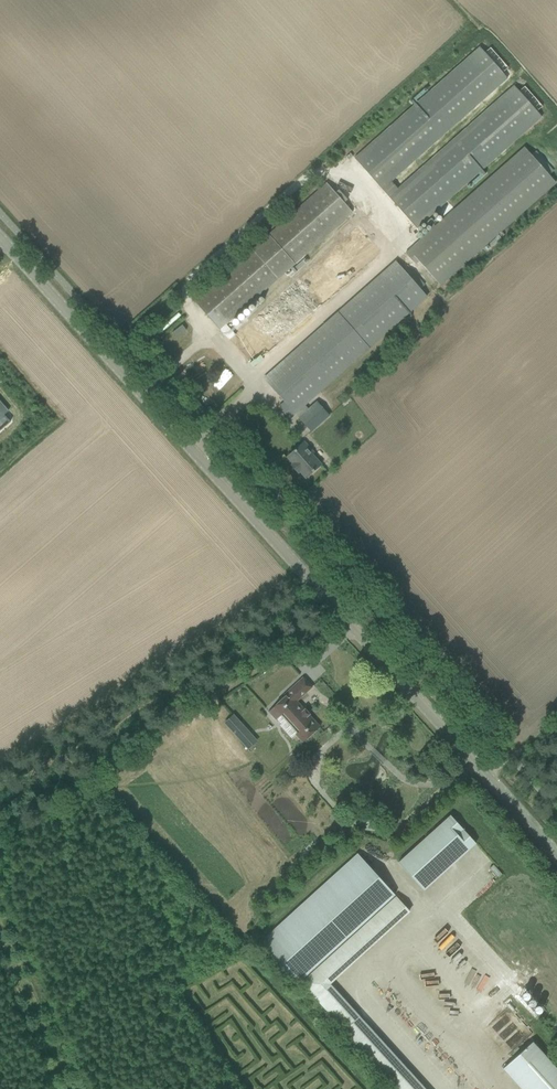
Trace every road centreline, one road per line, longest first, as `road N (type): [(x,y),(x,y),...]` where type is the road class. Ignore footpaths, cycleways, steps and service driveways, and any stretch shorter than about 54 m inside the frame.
road 1 (tertiary): [(476,764),(0,238)]
road 2 (residential): [(366,856),(476,764)]
road 3 (tertiary): [(556,855),(476,764)]

